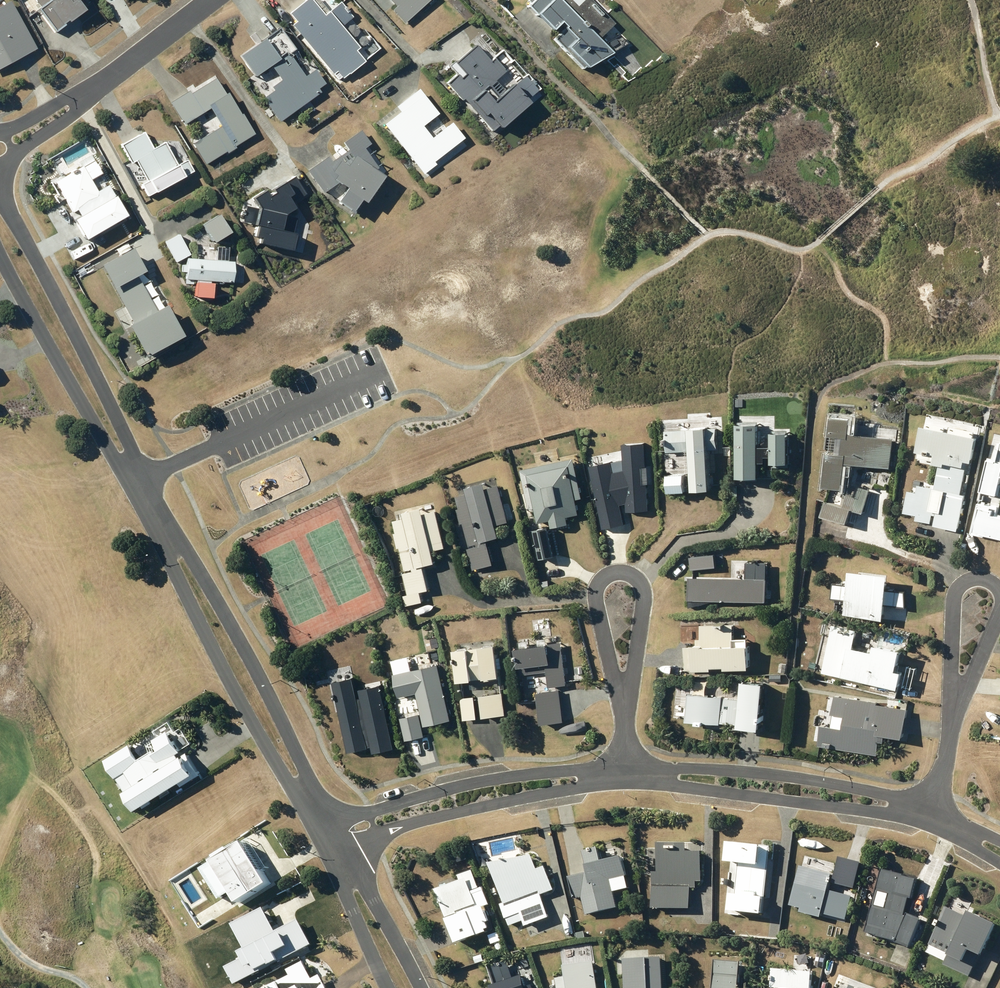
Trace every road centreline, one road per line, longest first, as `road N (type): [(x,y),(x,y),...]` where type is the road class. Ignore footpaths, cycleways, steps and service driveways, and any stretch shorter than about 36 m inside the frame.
road 1 (residential): [(0,222),(329,834)]
road 2 (residential): [(329,834),(517,788),(630,775)]
road 3 (residential): [(630,775),(829,794),(929,817)]
road 4 (residential): [(0,148),(209,0)]
road 5 (residential): [(624,710),(595,591),(609,575),(630,574),(642,604)]
road 6 (residential): [(953,717),(956,593),(979,578),(999,594)]
road 7 (residential): [(329,834),(407,987)]

